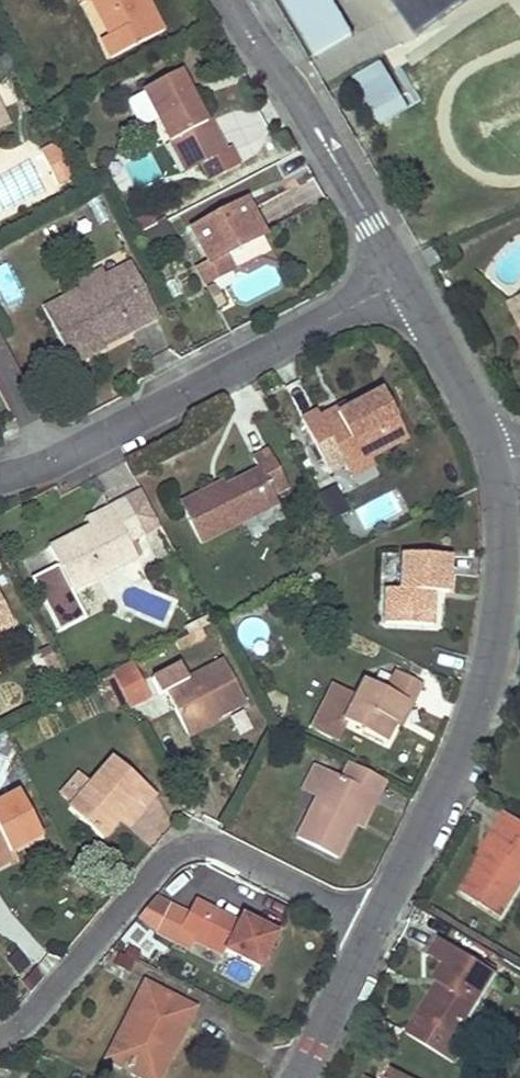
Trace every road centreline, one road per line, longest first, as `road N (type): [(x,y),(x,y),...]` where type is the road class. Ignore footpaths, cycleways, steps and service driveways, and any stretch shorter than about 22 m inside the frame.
road 1 (residential): [(506,463),(494,650),(452,777),(375,926)]
road 2 (residential): [(0,1035),(39,1010),(179,852),(206,846),(231,854),(375,926)]
road 3 (residential): [(0,481),(107,438),(402,278)]
road 4 (residential): [(230,0),(317,128),(402,278)]
road 5 (residential): [(402,278),(506,463)]
road 6 (residential): [(375,926),(299,1077)]

